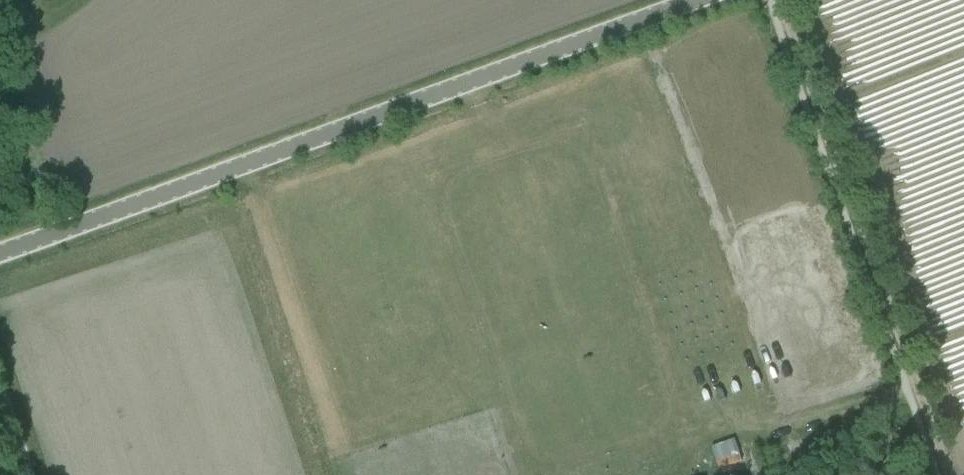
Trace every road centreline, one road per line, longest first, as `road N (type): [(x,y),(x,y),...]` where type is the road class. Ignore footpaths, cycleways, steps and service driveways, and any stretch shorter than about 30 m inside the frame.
road 1 (unclassified): [(0,253),(699,0)]
road 2 (track): [(775,0),(944,474)]

